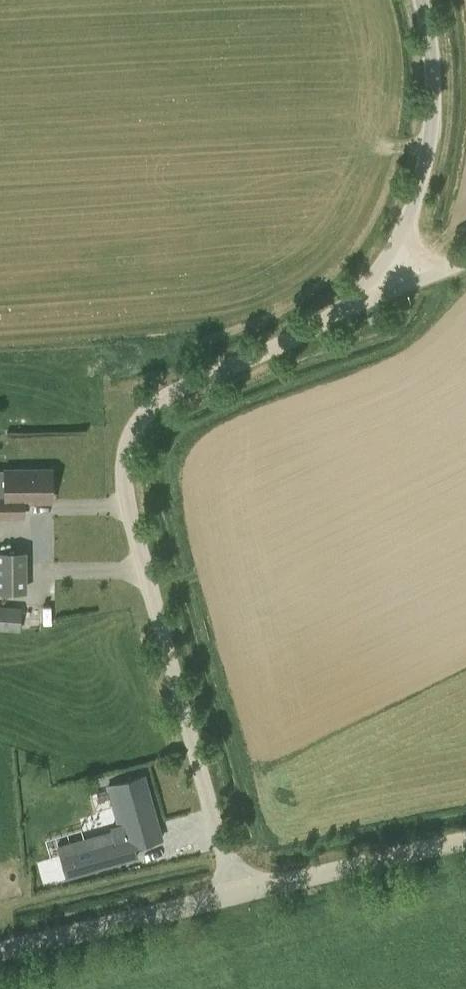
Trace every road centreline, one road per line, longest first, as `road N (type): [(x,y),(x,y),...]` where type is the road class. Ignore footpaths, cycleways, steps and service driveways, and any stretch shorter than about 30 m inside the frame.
road 1 (unclassified): [(227,909),(128,470),(130,438),(144,398),(341,307),(379,275)]
road 2 (unclassified): [(379,275),(426,201),(423,0)]
road 3 (unclassified): [(465,854),(227,909)]
road 4 (unclassified): [(227,909),(0,962)]

